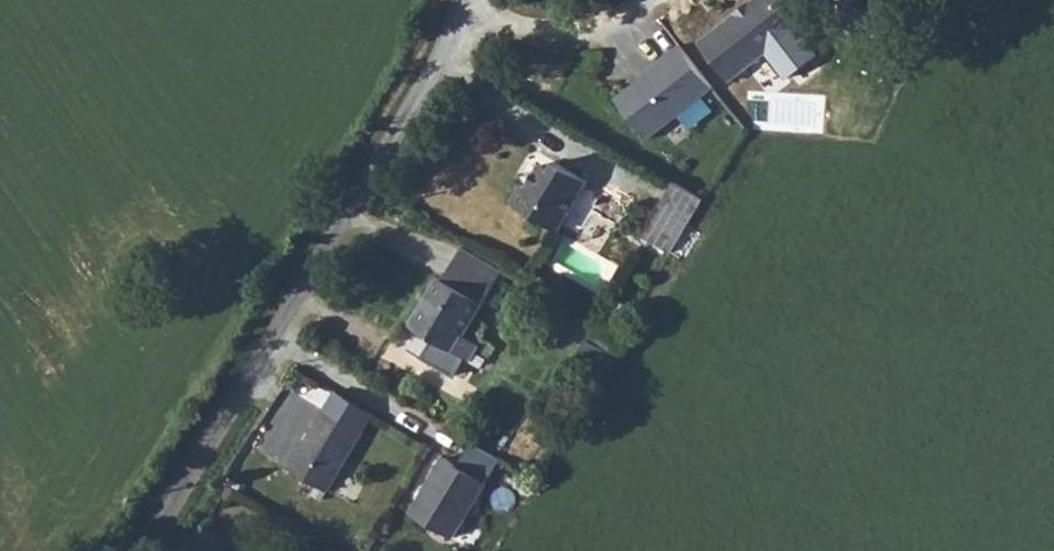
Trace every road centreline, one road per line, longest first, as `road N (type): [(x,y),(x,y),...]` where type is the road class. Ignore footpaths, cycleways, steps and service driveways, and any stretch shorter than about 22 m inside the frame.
road 1 (unclassified): [(466,15),(149,550)]
road 2 (residential): [(466,15),(561,33),(654,0)]

